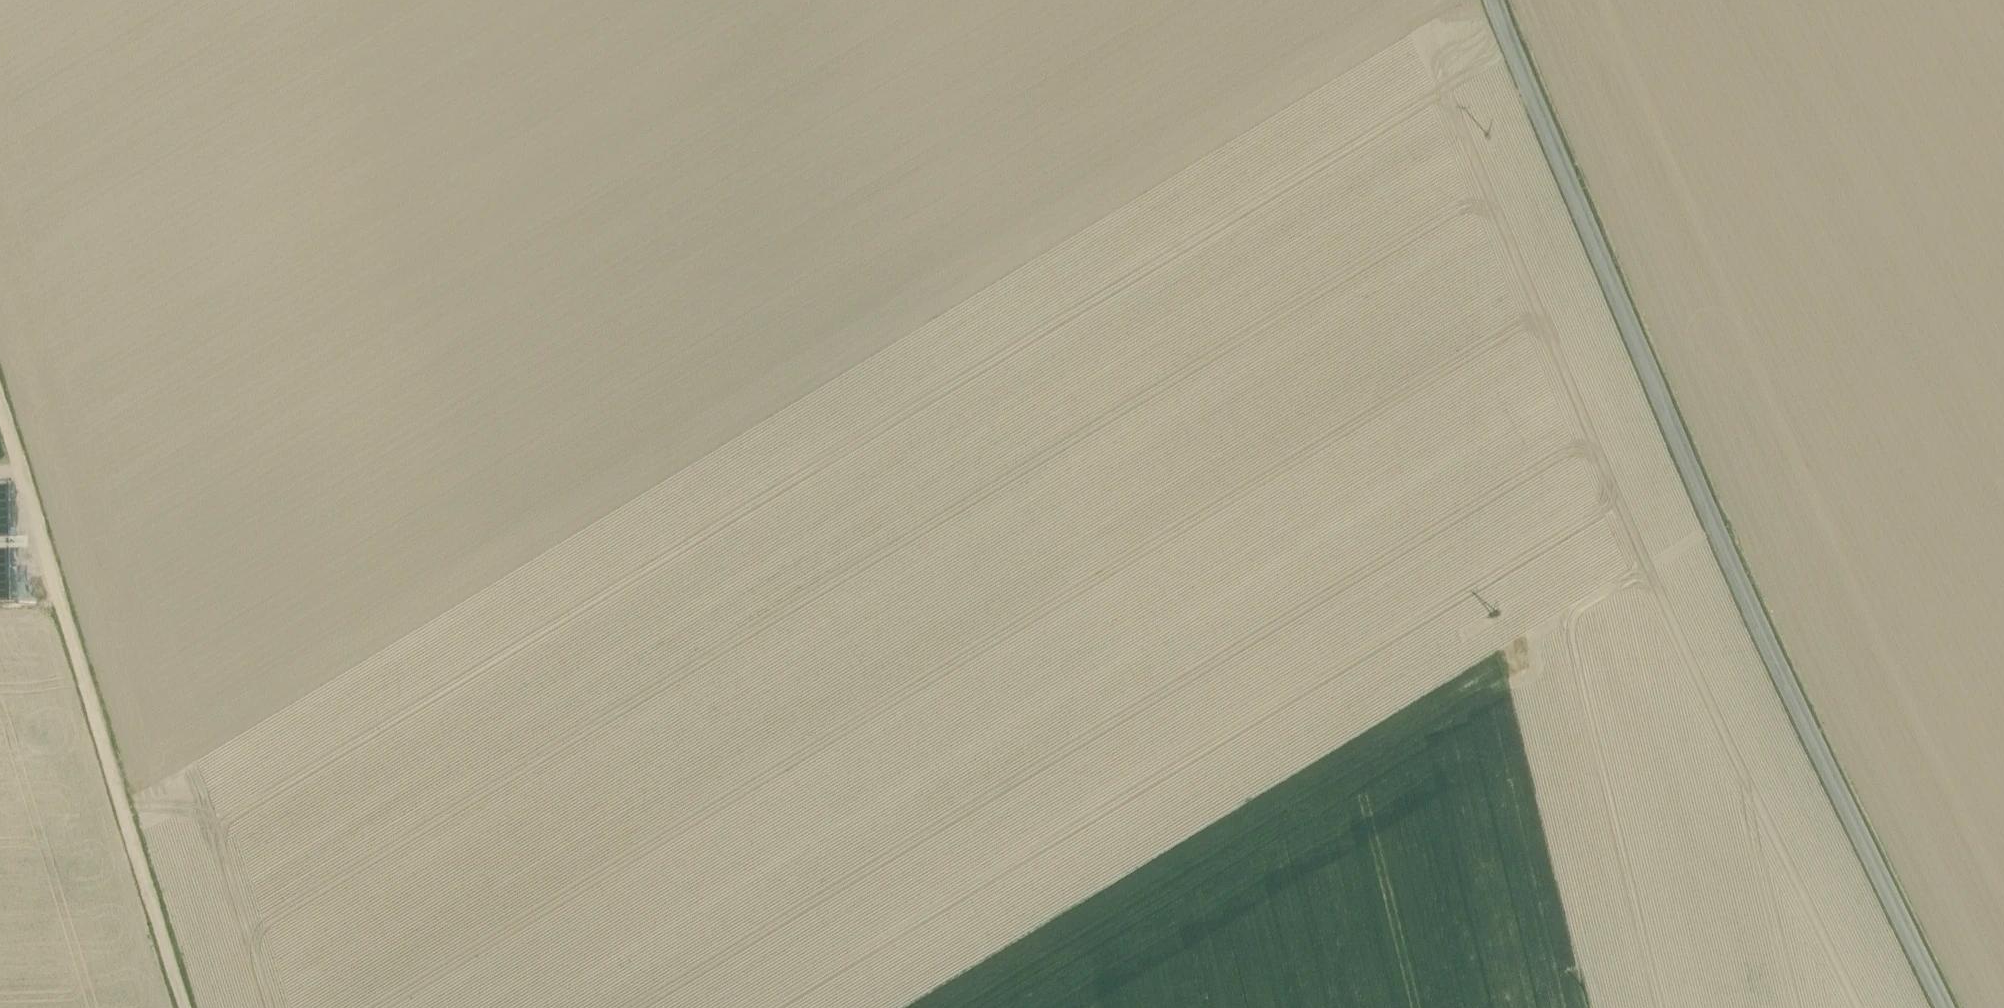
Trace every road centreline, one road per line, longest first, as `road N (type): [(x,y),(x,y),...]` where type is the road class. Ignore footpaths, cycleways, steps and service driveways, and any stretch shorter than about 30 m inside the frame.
road 1 (unclassified): [(1947,1007),(1683,479),(1497,0)]
road 2 (track): [(0,397),(194,1007)]

